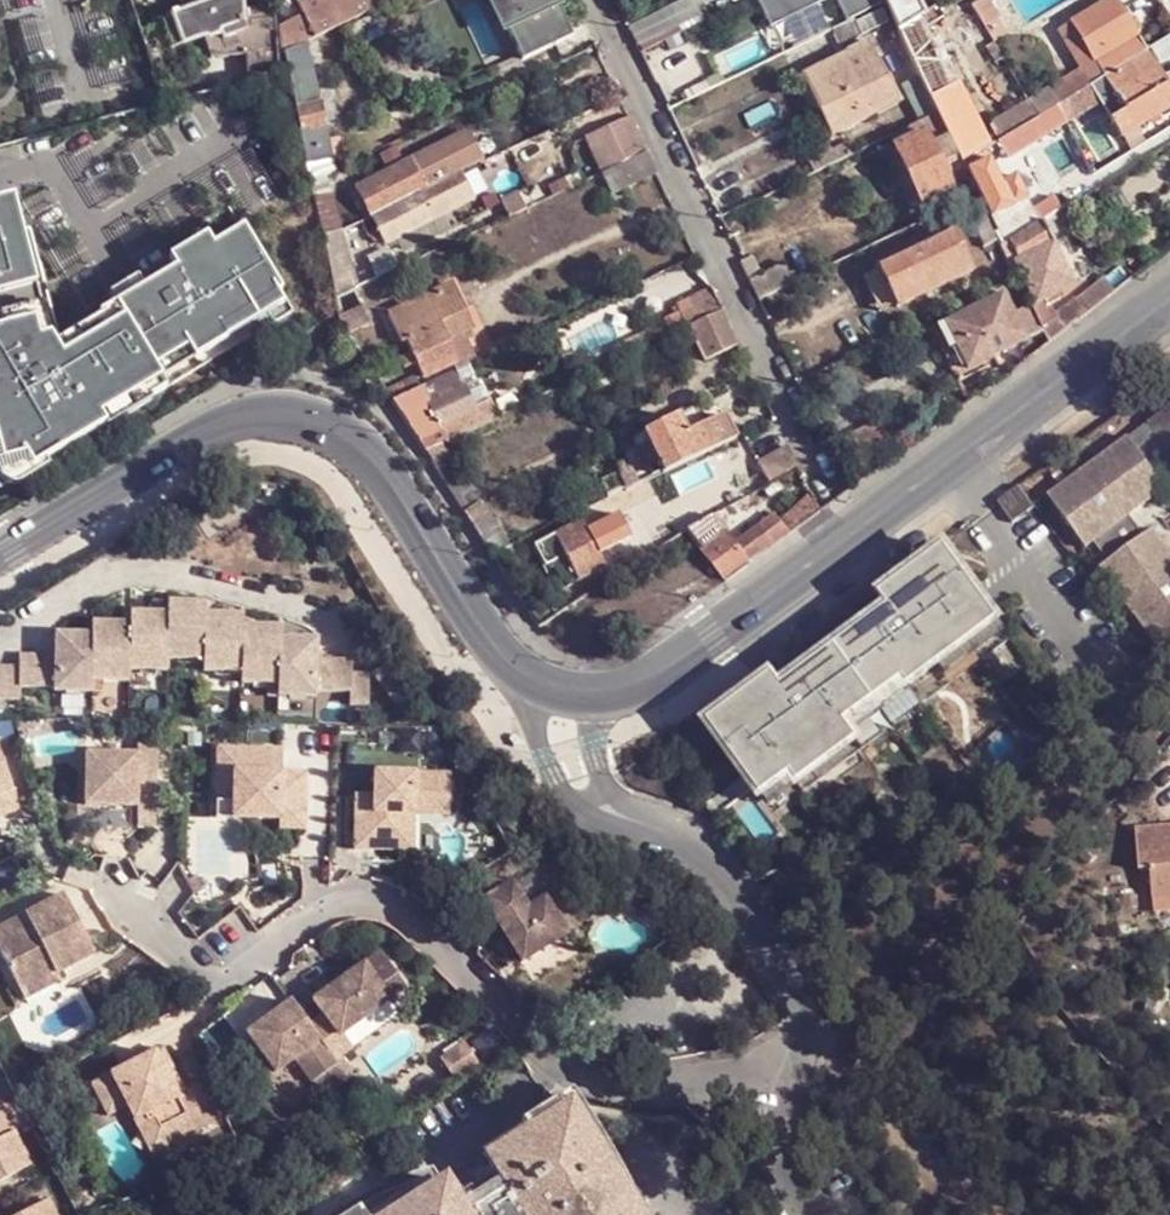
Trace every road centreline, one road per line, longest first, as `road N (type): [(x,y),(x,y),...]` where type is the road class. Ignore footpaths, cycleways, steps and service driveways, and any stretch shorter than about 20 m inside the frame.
road 1 (tertiary): [(1169,306),(642,689),(598,701),(564,702),(523,688),(371,456),(342,430),(300,419),(236,426),(0,558)]
road 2 (residential): [(828,487),(597,0)]
road 3 (track): [(804,1036),(917,1152),(1007,1214)]

